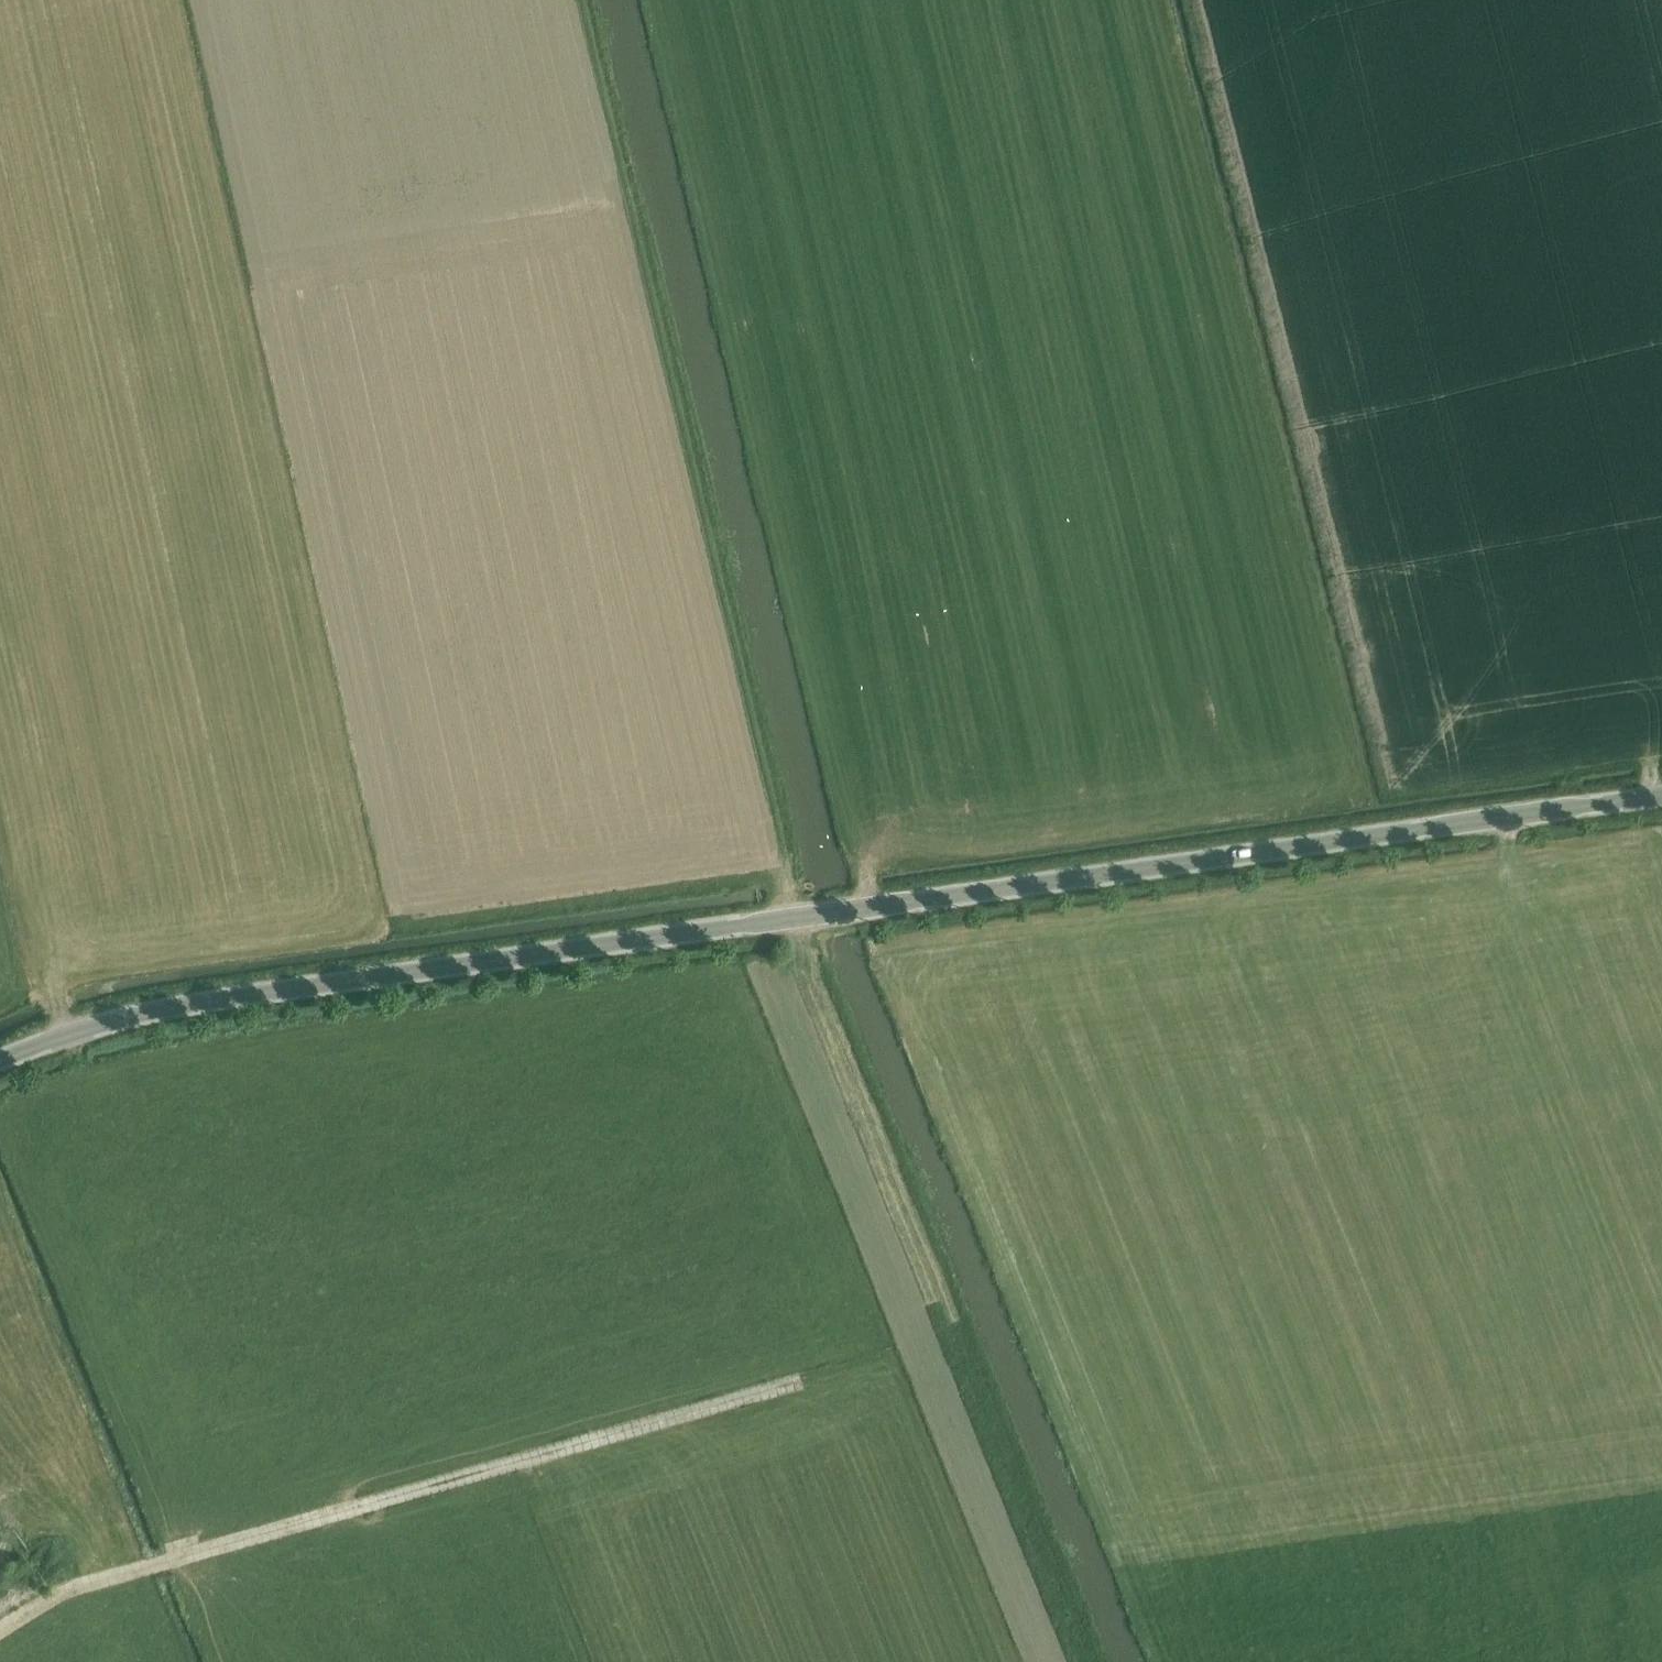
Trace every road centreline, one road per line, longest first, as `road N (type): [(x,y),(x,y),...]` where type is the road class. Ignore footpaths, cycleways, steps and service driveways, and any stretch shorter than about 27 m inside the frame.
road 1 (tertiary): [(0,1067),(87,1029),(1661,796)]

